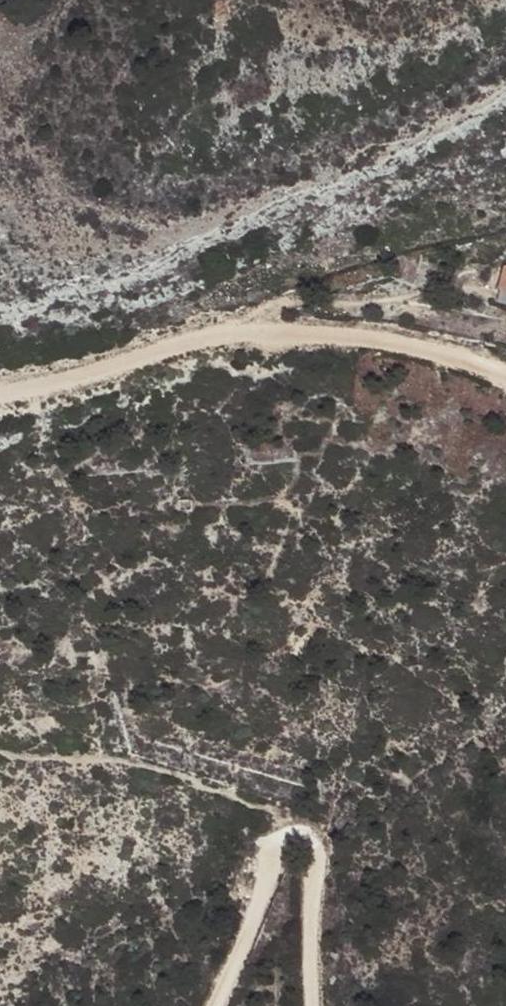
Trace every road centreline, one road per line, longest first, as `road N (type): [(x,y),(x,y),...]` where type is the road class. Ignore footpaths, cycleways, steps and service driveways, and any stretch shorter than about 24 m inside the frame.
road 1 (track): [(505,375),(366,338),(215,337),(0,395)]
road 2 (track): [(312,1005),(307,899),(315,857),(306,845),(284,843),(219,1005)]

